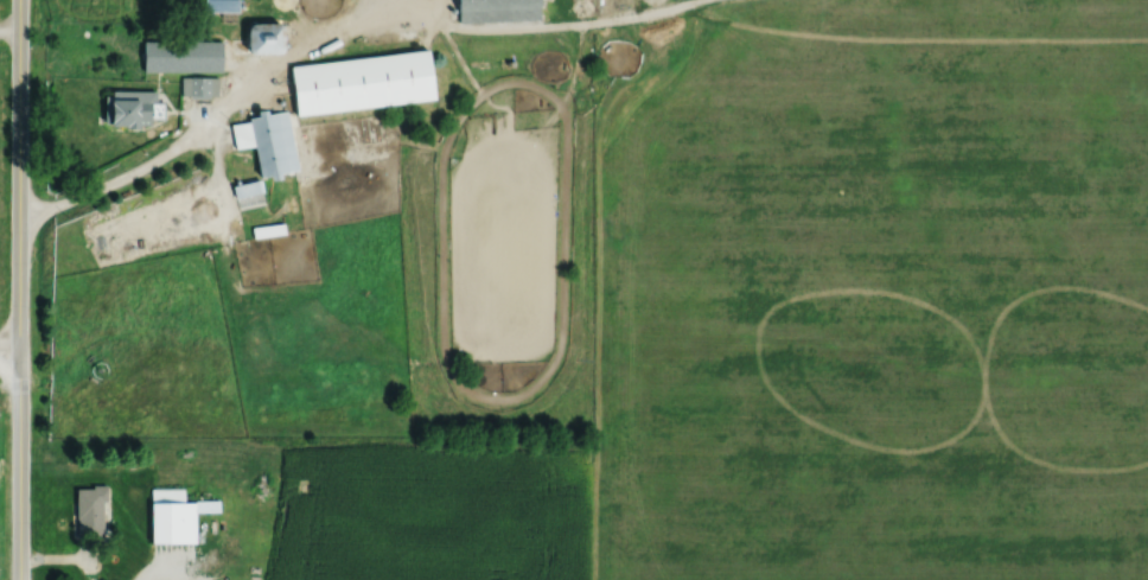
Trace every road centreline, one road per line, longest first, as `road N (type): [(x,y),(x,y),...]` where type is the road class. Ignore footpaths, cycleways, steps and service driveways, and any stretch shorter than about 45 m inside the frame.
road 1 (tertiary): [(21,579),(19,0)]

